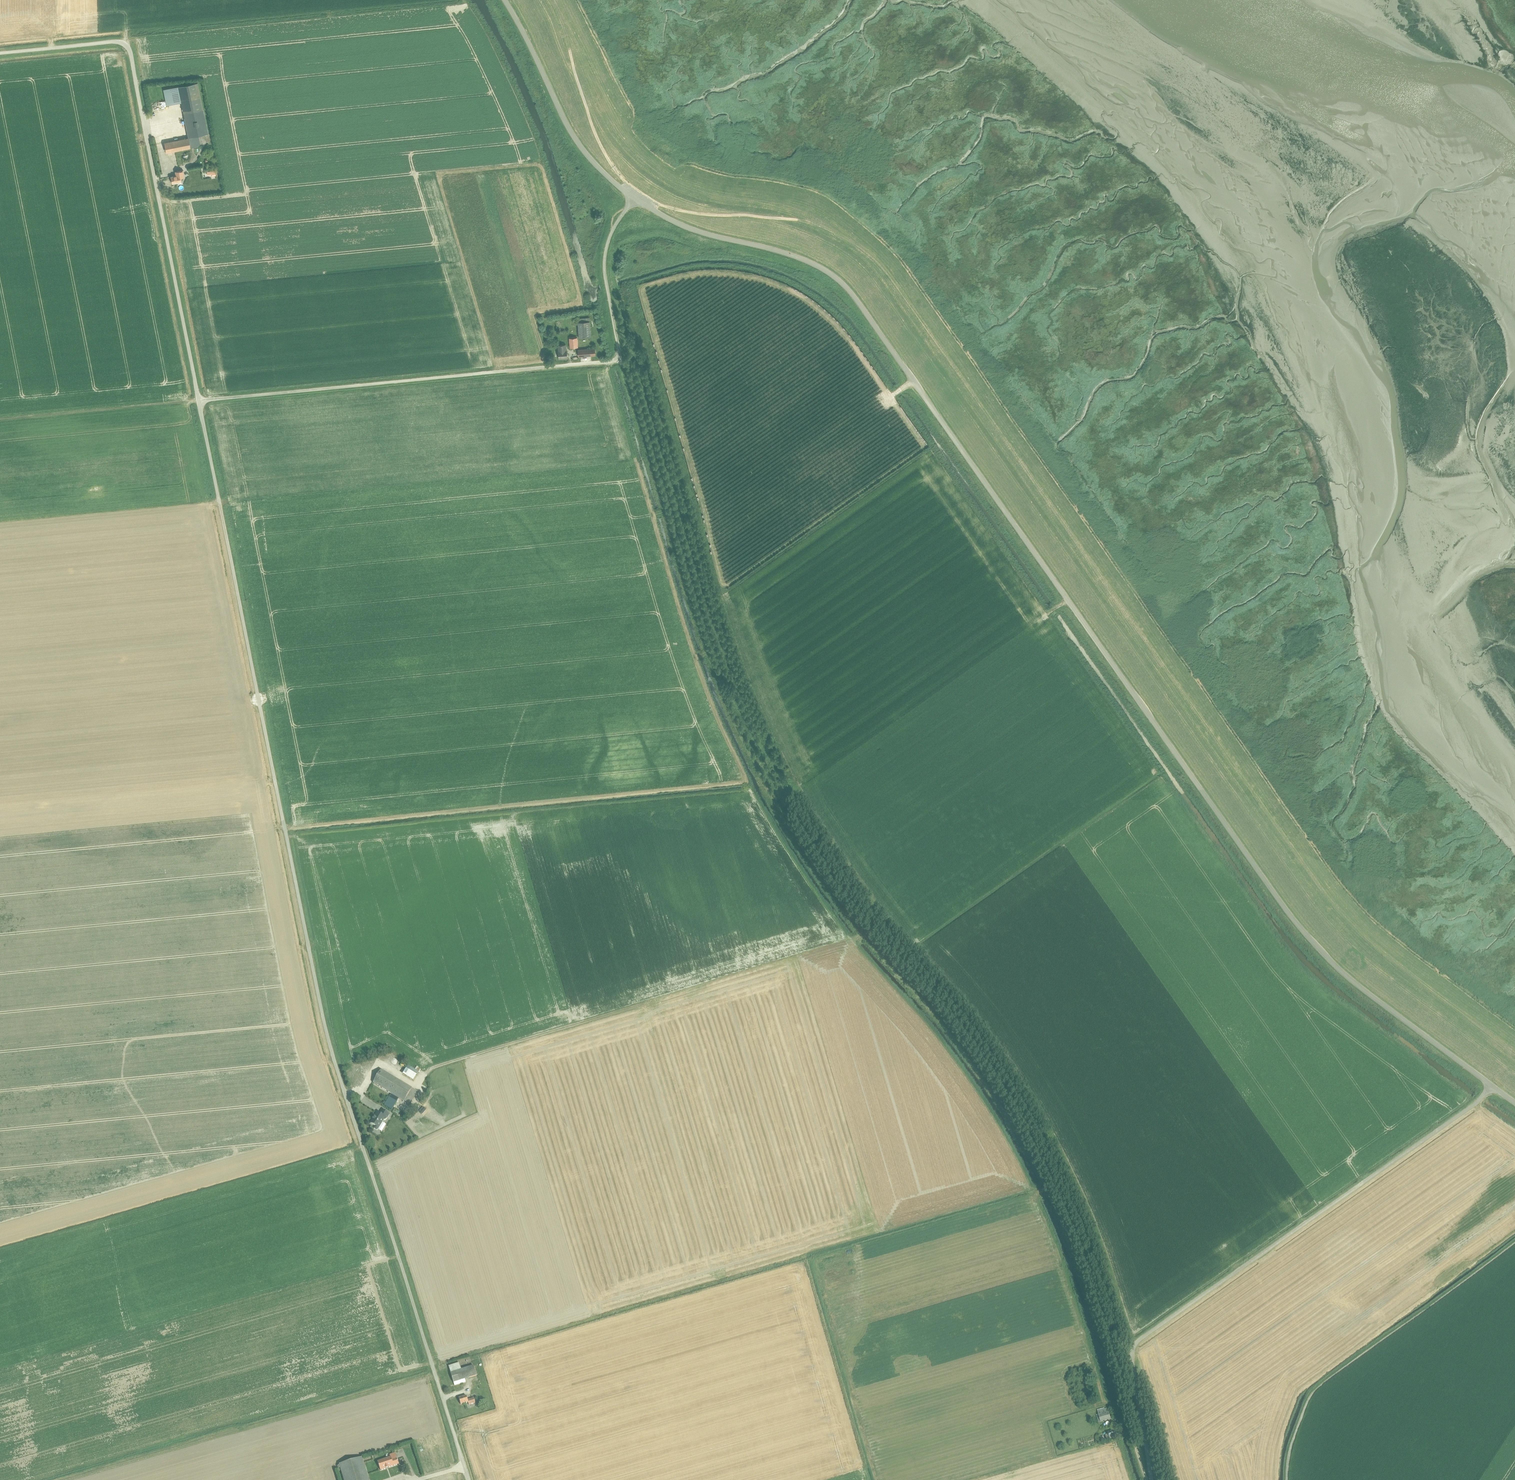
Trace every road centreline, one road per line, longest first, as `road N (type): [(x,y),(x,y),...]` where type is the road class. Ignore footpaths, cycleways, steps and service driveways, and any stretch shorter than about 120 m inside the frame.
road 1 (track): [(1514,1060),(1336,917),(860,255),(797,220),(714,202),(654,177),(605,120),(547,0)]
road 2 (unclassified): [(1492,1085),(1338,968),(1297,924),(851,293),(811,263),(684,226),(633,198)]
road 3 (track): [(618,358),(717,678),(764,784),(841,904),(951,1031),(1028,1148),(1069,1235),(1124,1408)]
road 4 (unclassified): [(468,1479),(327,1034),(199,401)]
road 5 (unclassified): [(199,401),(612,361),(619,352),(605,260),(633,198)]
road 6 (unclassified): [(1151,1479),(1131,1359),(1138,1340),(1492,1085)]
road 7 (unclassified): [(199,401),(129,50),(117,41),(0,53)]
road 8 (unclassified): [(633,198),(578,143),(504,0)]

